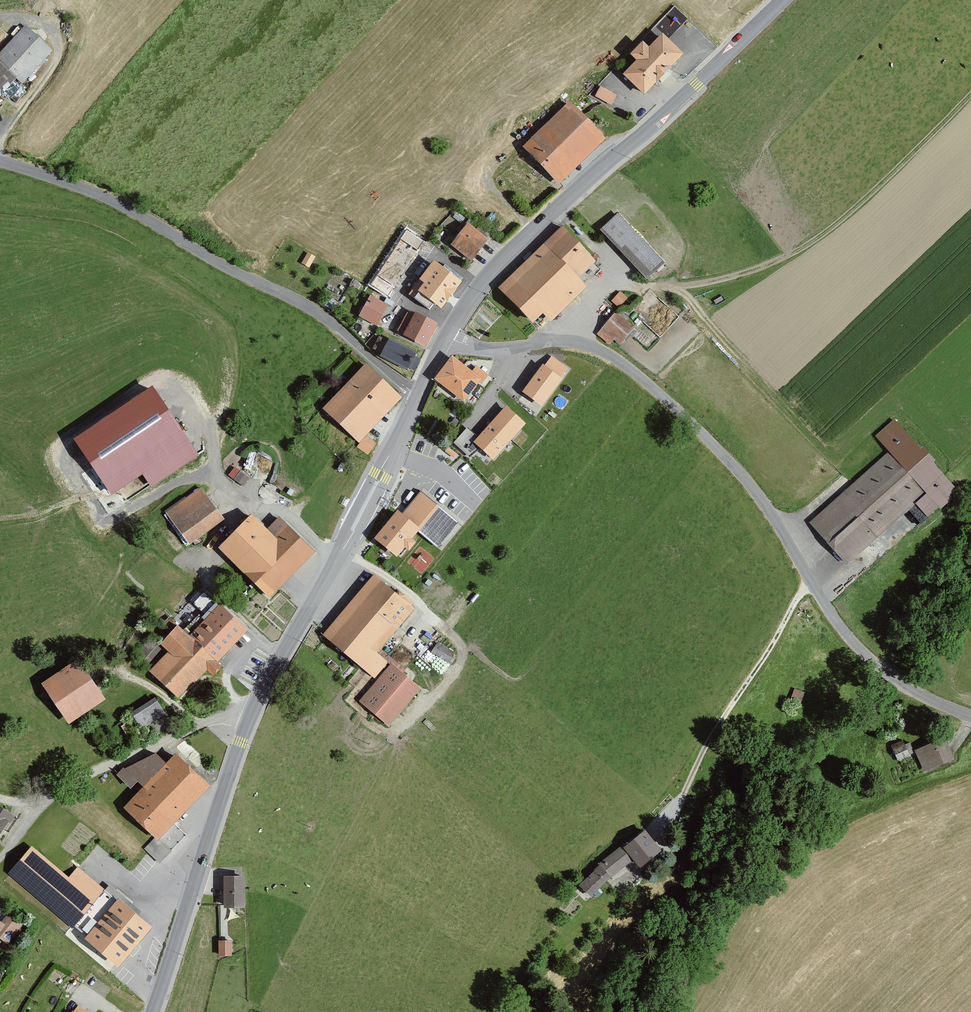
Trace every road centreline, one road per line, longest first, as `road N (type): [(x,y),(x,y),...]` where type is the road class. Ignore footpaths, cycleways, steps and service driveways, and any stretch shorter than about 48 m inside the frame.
road 1 (residential): [(446,335),(476,350),(554,342),(616,359),(754,487),(855,645),(908,687),(970,717)]
road 2 (unclassified): [(0,162),(68,182),(322,316),(418,395)]
road 3 (secondary): [(446,335),(480,285),(784,0)]
road 4 (secondary): [(251,722),(379,485),(418,395)]
road 5 (track): [(813,583),(701,762),(673,840),(644,873)]
road 6 (secondary): [(154,1011),(251,722)]
road 7 (residential): [(251,722),(224,715),(202,724),(42,801),(22,807),(0,799)]

